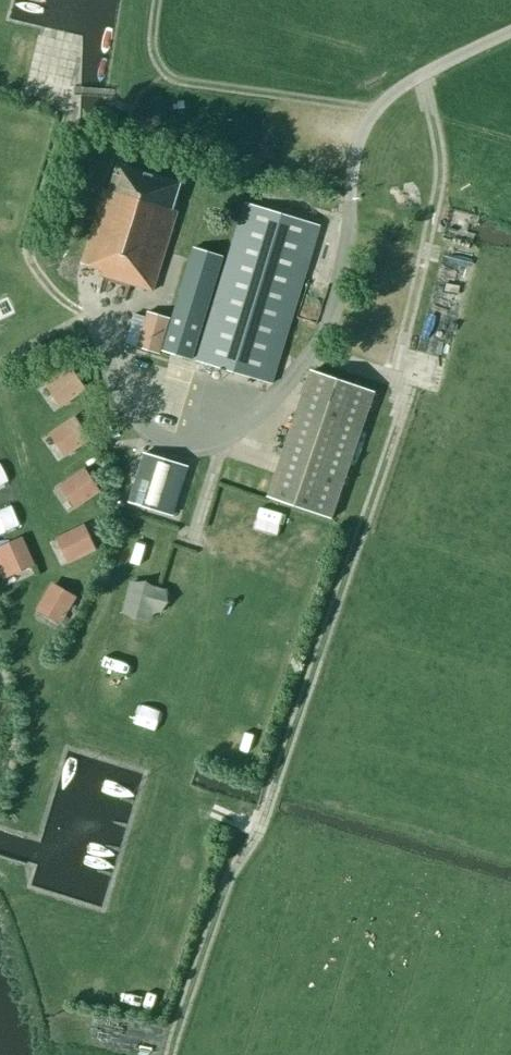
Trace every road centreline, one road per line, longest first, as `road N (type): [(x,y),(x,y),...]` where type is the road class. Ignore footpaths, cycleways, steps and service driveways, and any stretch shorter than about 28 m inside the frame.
road 1 (track): [(320,357),(406,387),(269,804),(230,875),(169,1054)]
road 2 (track): [(50,18),(42,86),(61,134),(26,221),(34,274),(90,318)]
road 3 (track): [(393,382),(440,174),(422,74)]
road 4 (track): [(376,110),(169,77),(151,40),(155,0)]
road 5 (unclassified): [(510,32),(385,99),(360,136),(350,197)]

